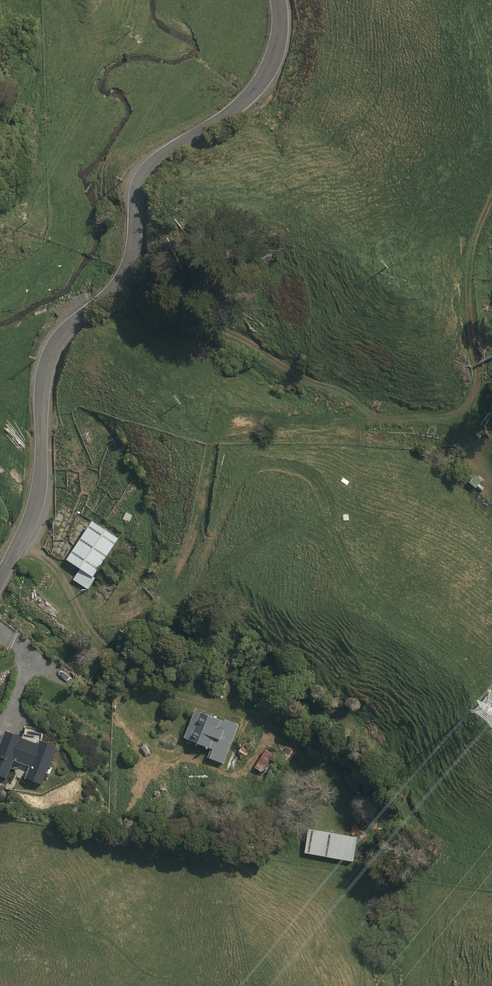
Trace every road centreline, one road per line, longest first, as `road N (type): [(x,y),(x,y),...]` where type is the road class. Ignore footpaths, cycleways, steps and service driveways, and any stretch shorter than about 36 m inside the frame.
road 1 (track): [(79,613),(118,620),(166,590),(225,426),(443,419),(468,408),(477,382),(470,262),(491,198)]
road 2 (unclassified): [(278,0),(277,43),(258,86),(144,172),(124,278),(48,353),(37,498),(0,580)]

